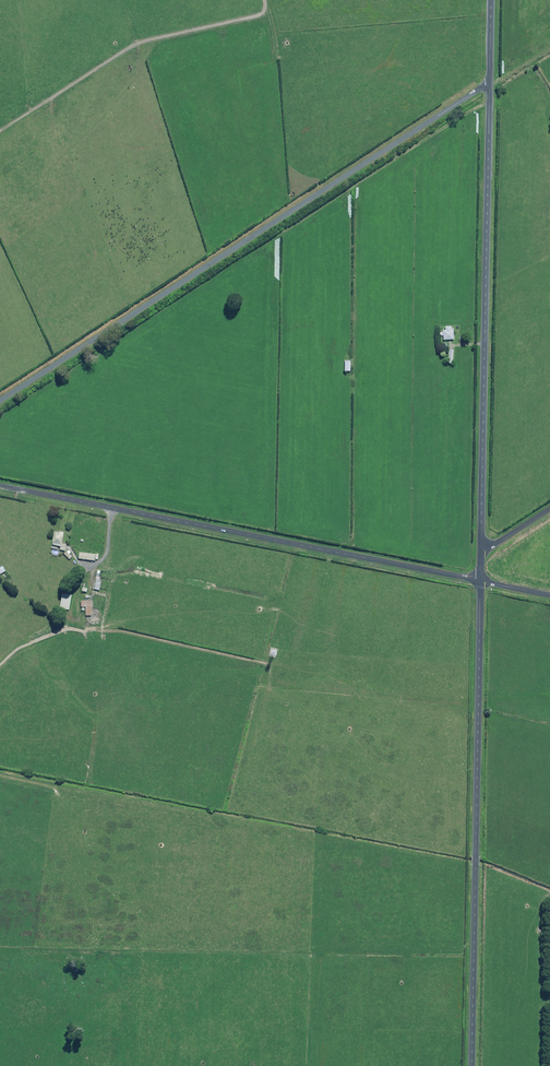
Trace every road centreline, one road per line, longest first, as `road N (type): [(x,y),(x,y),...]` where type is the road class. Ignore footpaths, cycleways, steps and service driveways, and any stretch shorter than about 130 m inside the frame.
road 1 (unclassified): [(0,401),(490,85)]
road 2 (unclassified): [(0,486),(481,581)]
road 3 (tertiary): [(481,581),(472,1065)]
road 4 (tertiary): [(481,550),(490,85)]

